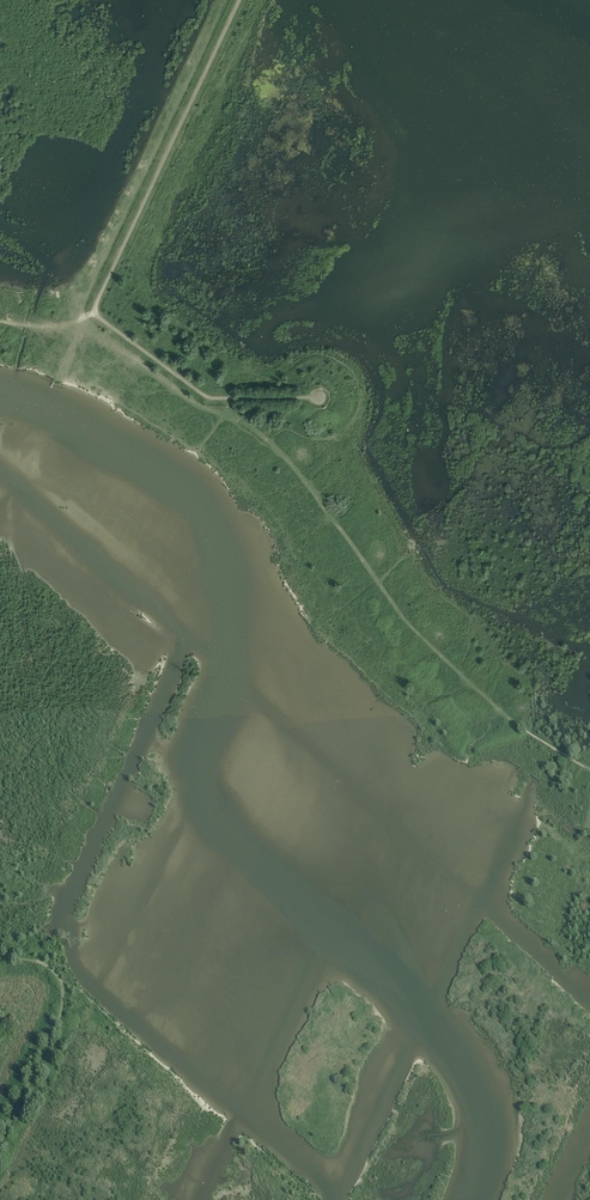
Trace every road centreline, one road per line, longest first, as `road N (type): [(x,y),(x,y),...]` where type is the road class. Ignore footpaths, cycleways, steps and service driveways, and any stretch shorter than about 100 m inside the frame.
road 1 (track): [(224,416),(291,464),(397,609),(451,666),(518,725),(589,770)]
road 2 (track): [(96,313),(239,0)]
road 3 (track): [(0,958),(43,963),(63,995),(0,1140)]
road 4 (track): [(59,331),(112,344),(224,416)]
road 5 (track): [(224,398),(202,394),(96,313)]

